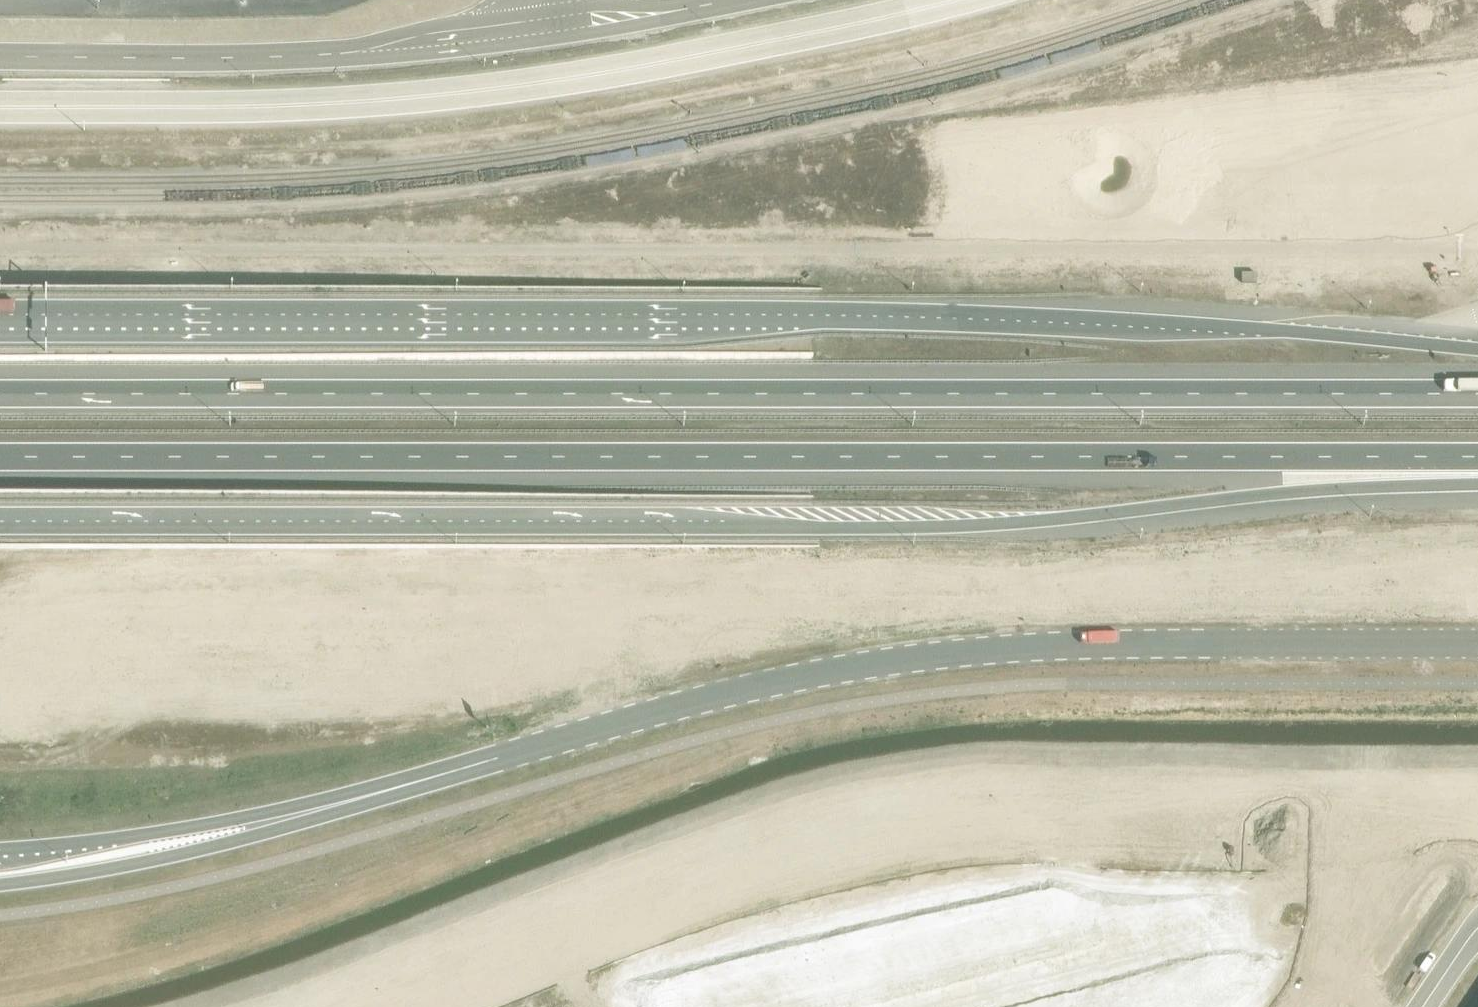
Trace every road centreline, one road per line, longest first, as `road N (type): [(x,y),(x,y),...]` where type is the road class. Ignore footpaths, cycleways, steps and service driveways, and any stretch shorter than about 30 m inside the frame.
road 1 (trunk): [(0,525),(921,527),(1352,487),(1477,483)]
road 2 (trunk): [(1477,349),(1268,329),(789,314),(0,326)]
road 3 (trunk): [(0,456),(1477,455)]
road 4 (trunk): [(1477,393),(0,393)]
road 5 (tertiary): [(281,817),(855,665),(1029,643),(1477,642)]
road 6 (tertiary): [(0,883),(195,848),(281,817)]
road 7 (tertiary): [(281,817),(0,849)]

